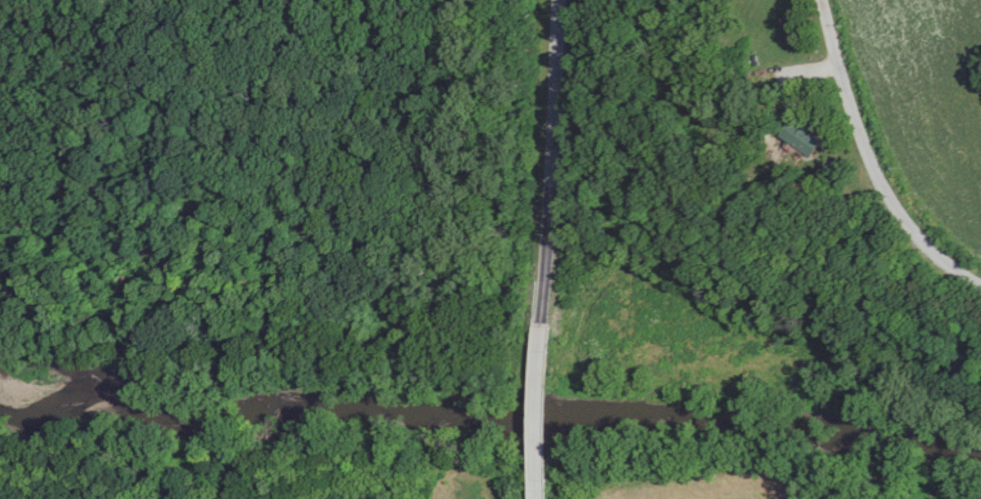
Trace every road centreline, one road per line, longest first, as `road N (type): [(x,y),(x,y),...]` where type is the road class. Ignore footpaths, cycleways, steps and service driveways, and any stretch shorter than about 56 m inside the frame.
road 1 (secondary): [(541,332),(559,0)]
road 2 (residential): [(980,281),(949,260),(874,167),(841,82),(823,0)]
road 3 (secondary): [(535,498),(541,332)]

